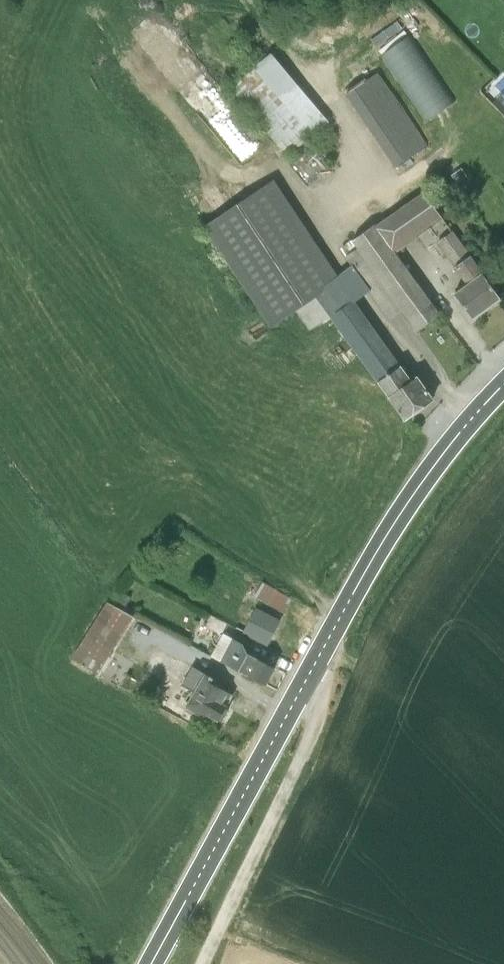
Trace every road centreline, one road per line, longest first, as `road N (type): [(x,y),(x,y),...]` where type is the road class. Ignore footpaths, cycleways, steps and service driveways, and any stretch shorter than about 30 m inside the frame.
road 1 (secondary): [(151,963),(373,556),(431,466),(503,385)]
road 2 (track): [(322,651),(323,697),(308,738),(204,963)]

